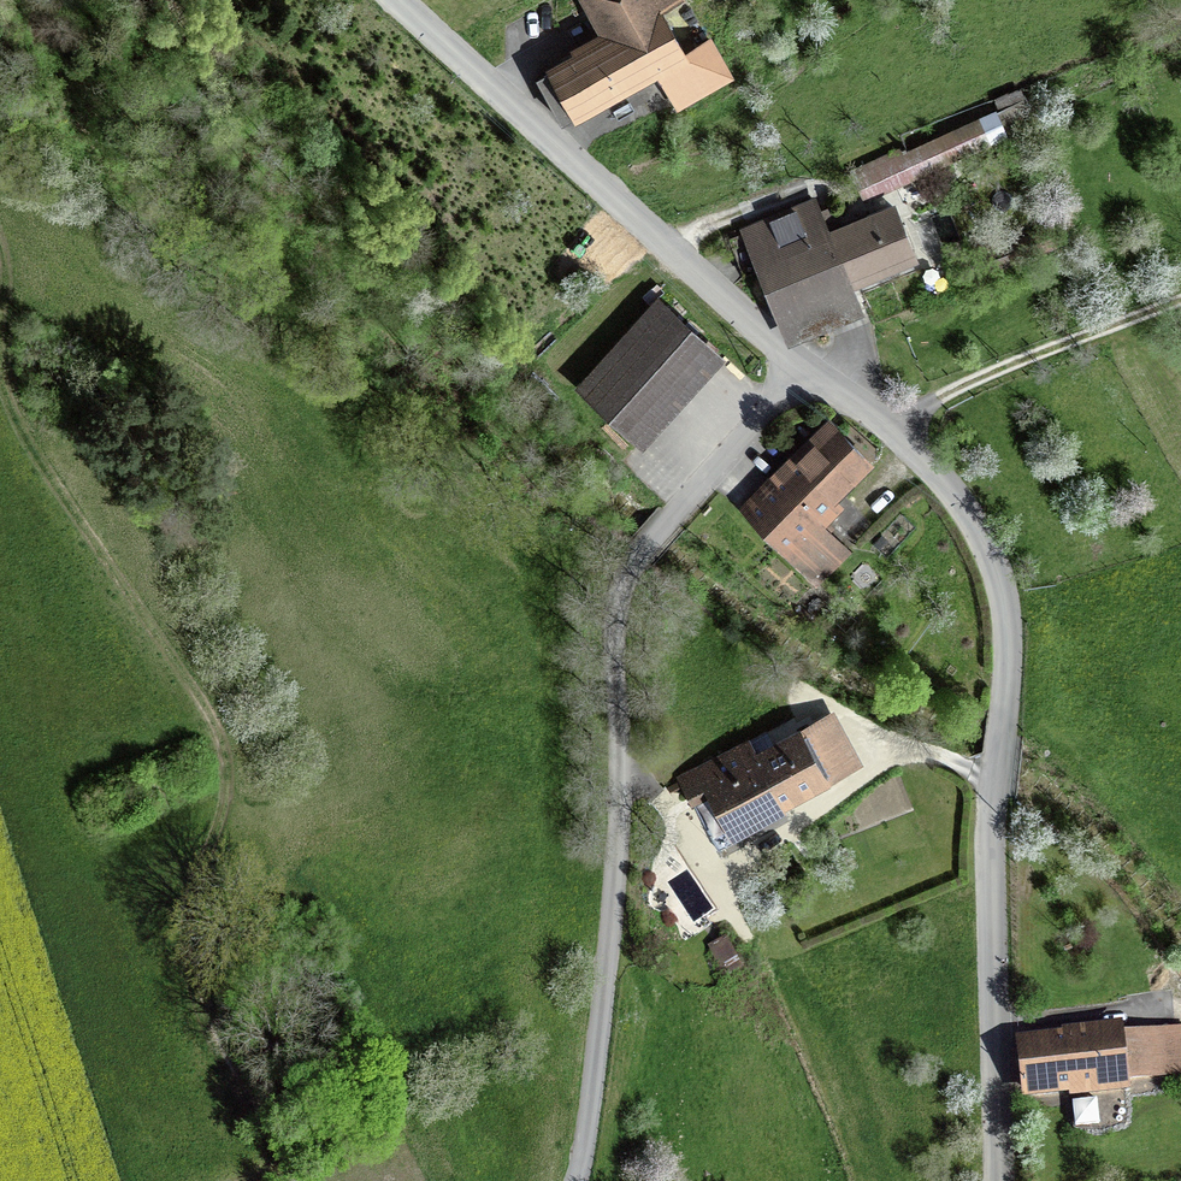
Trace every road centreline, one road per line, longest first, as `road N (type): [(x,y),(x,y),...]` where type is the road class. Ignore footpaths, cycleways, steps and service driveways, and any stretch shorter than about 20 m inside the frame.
road 1 (track): [(295,1180),(224,1057),(188,941),(190,901),(223,793),(222,755),(207,716),(24,425),(0,335)]
road 2 (residential): [(998,1180),(990,963),(1008,649),(1003,605),(993,572),(947,493),(896,436),(806,370)]
road 3 (residential): [(806,370),(623,583),(613,644),(619,795),(584,1149),(574,1180)]
road 4 (residential): [(806,370),(394,0)]
road 5 (track): [(1180,303),(1011,364),(924,408),(896,436)]

